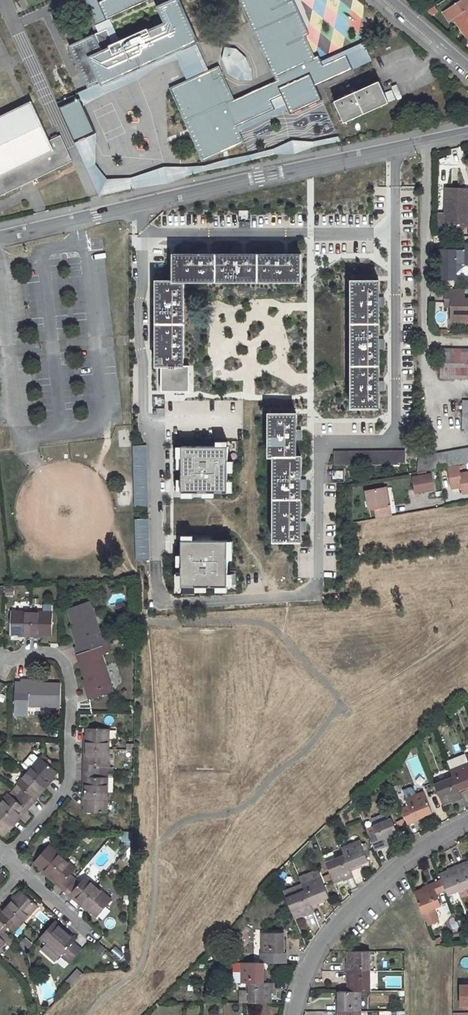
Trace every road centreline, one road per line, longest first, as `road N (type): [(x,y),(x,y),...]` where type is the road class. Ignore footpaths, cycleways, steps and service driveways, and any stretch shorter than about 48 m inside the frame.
road 1 (tertiary): [(0,236),(467,133)]
road 2 (residential): [(4,855),(65,786),(67,669),(46,650),(0,661)]
road 3 (residential): [(467,822),(377,883),(334,928),(306,967),(292,1014)]

